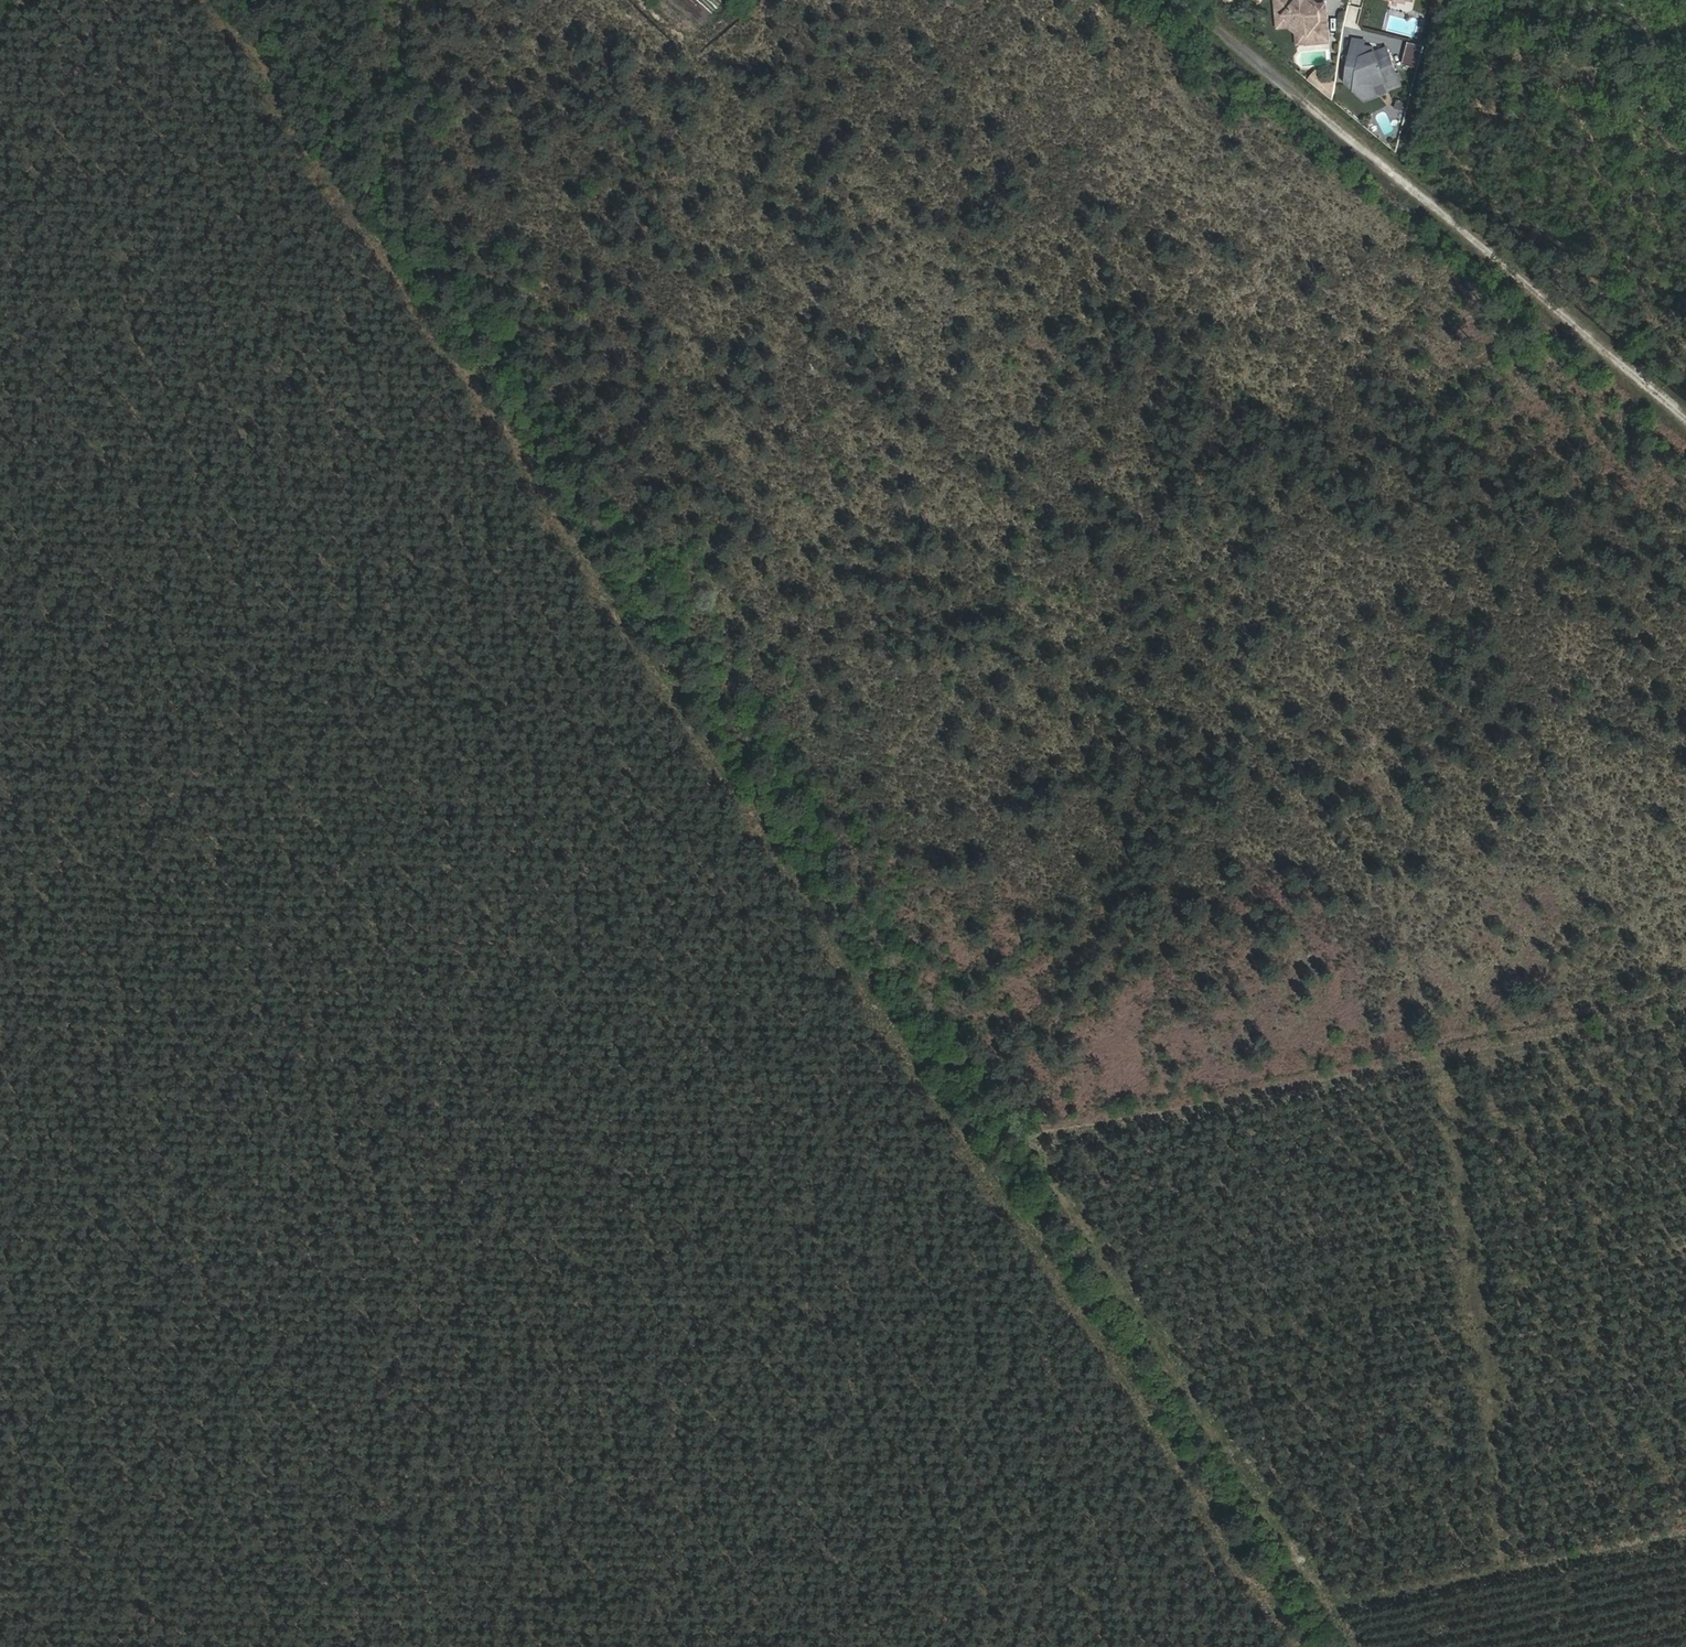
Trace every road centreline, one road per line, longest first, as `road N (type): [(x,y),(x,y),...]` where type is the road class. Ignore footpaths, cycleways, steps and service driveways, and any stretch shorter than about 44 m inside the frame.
road 1 (track): [(1685,419),(1185,0)]

